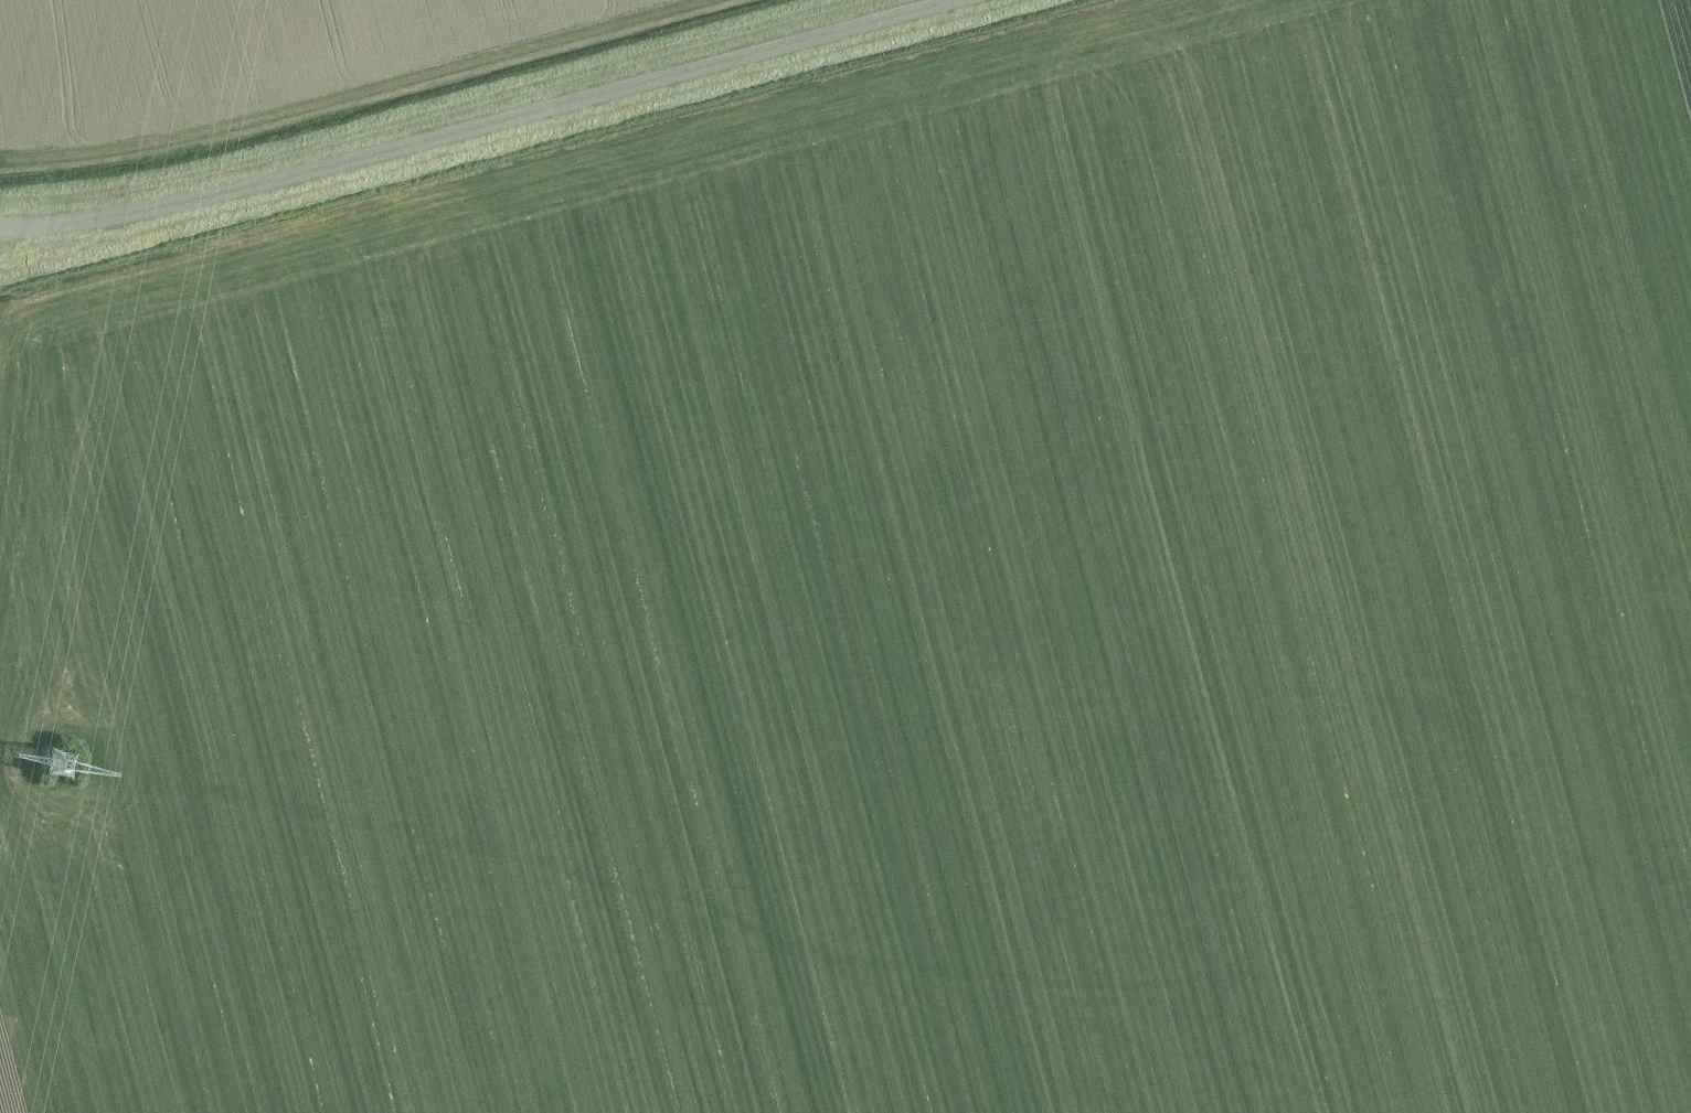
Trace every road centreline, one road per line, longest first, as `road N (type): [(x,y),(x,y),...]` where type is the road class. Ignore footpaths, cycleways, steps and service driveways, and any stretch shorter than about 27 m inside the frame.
road 1 (unclassified): [(955,0),(241,191),(99,220),(0,230)]

